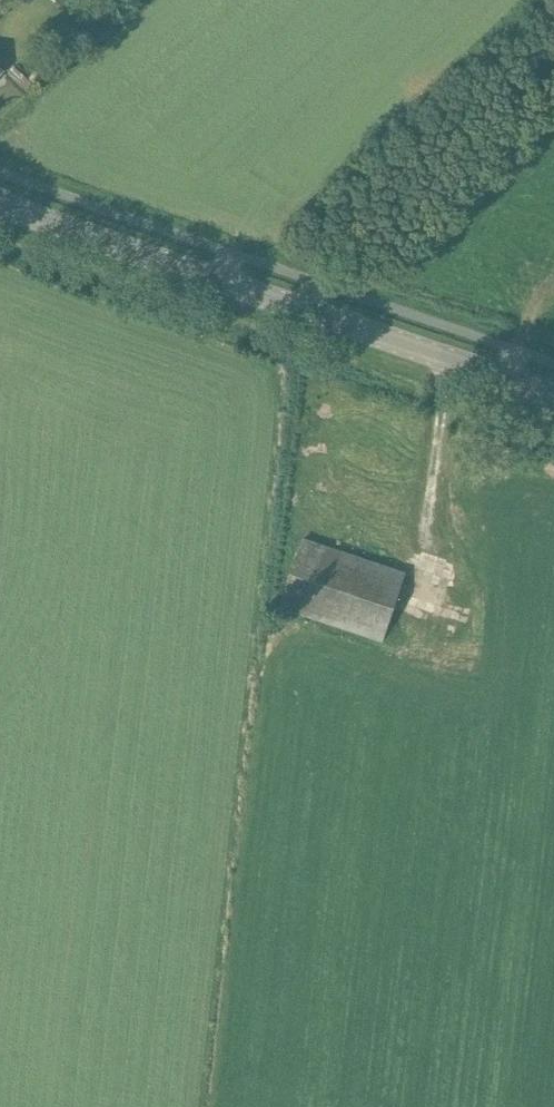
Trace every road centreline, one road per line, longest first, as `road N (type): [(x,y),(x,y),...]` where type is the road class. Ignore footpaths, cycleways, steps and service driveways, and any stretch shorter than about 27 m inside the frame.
road 1 (tertiary): [(553,388),(0,192)]

